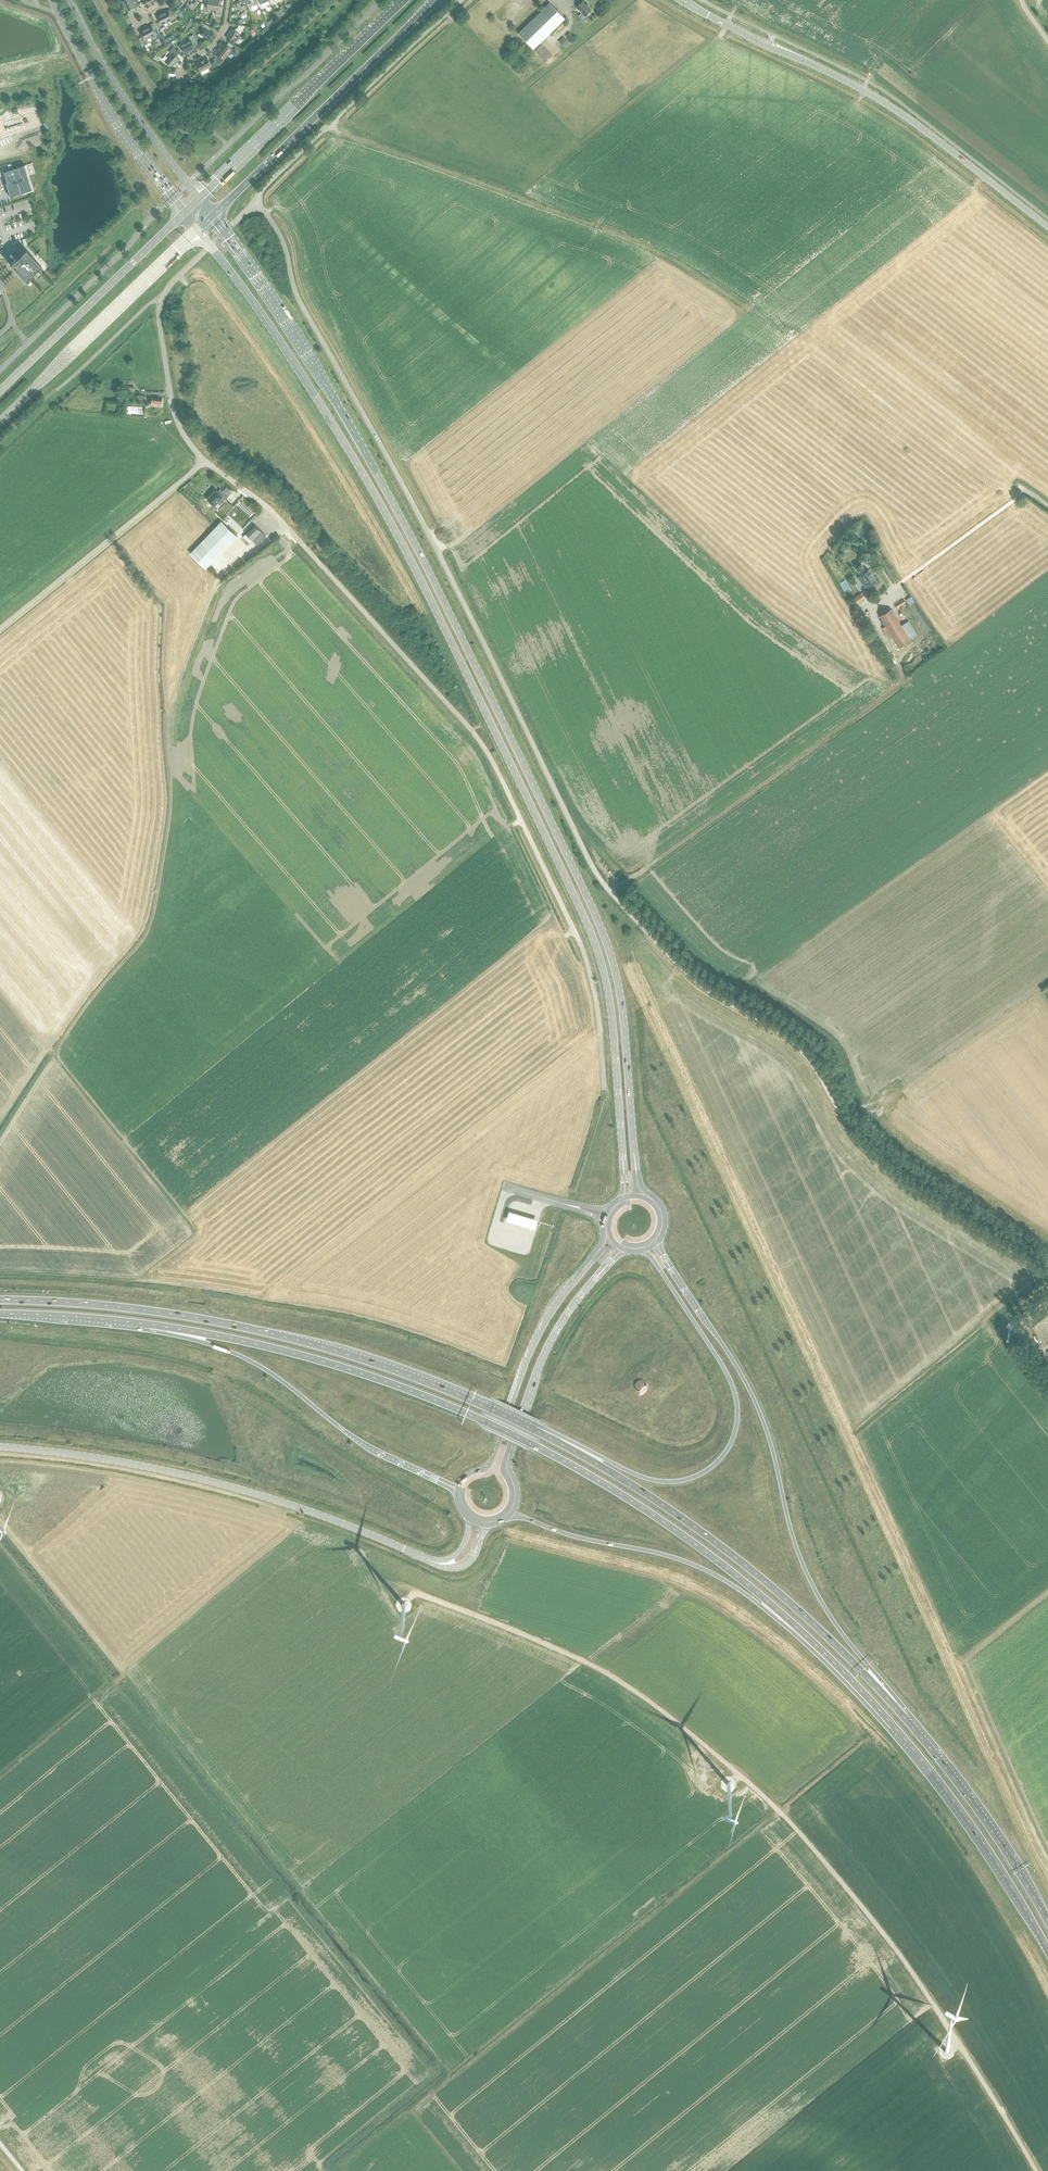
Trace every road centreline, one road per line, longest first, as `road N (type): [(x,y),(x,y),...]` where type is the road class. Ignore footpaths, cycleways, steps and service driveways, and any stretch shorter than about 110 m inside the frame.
road 1 (unclassified): [(1047,1273),(885,1166),(789,1041),(708,994),(643,934),(602,881),(417,511),(302,304),(279,233),(254,202)]
road 2 (primary): [(636,1169),(620,996),(597,916),(404,524),(292,328),(224,232)]
road 3 (primary): [(210,246),(276,334),(386,514),(587,923),(608,991),(624,1170)]
road 4 (track): [(1036,2170),(904,1961),(745,1779),(623,1683),(412,1591)]
road 5 (unclassified): [(604,1089),(586,960),(476,736),(296,536),(203,462)]
road 6 (trunk): [(149,1325),(313,1358),(487,1422),(666,1523),(795,1626)]
road 7 (track): [(194,260),(211,269),(305,404),(418,605),(481,730),(476,736)]
road 8 (trunk): [(537,1430),(405,1373),(280,1336),(163,1312),(0,1300)]
road 9 (trunk): [(904,1717),(810,1579),(756,1402),(670,1267)]
road 10 (trunk): [(904,1717),(739,1560),(537,1430)]
road 11 (track): [(329,124),(342,135),(641,243),(747,309)]
road 12 (tertiary): [(0,1446),(249,1492),(437,1563)]
road 13 (trunk): [(646,1249),(733,1386),(737,1425),(726,1451),(691,1478),(660,1481),(537,1430)]
road 14 (secondary): [(1047,226),(881,101),(683,0)]
road 15 (trunk): [(795,1626),(921,1760),(1047,1950)]
road 16 (track): [(611,893),(901,684)]
road 17 (trunk): [(149,1325),(259,1366),(348,1433),(441,1479)]
road 18 (primary): [(213,216),(436,0)]
road 19 (trunk): [(512,1514),(689,1562),(795,1626)]
road 20 (unclassified): [(254,202),(464,0)]
road 21 (primary): [(403,0),(200,198)]
road 22 (primary): [(0,422),(199,230)]
road 23 (primary): [(592,1258),(532,1346),(489,1466),(459,1488)]
road 24 (unclassified): [(0,628),(203,462)]
road 25 (primary): [(185,212),(0,392)]
road 26 (secondary): [(52,0),(97,87),(185,212)]
road 27 (trunk): [(1047,1922),(971,1801),(904,1717)]
road 28 (unclassified): [(203,462),(172,409),(159,318),(166,291),(210,246)]
road 29 (track): [(1047,989),(900,1094),(845,1120)]
road 30 (secondary): [(200,198),(127,103),(67,0)]
road 31 (primary): [(511,1449),(539,1364),(603,1270)]
road 32 (unclassified): [(1025,492),(898,585)]
road 33 (trunk): [(0,1313),(149,1325)]

